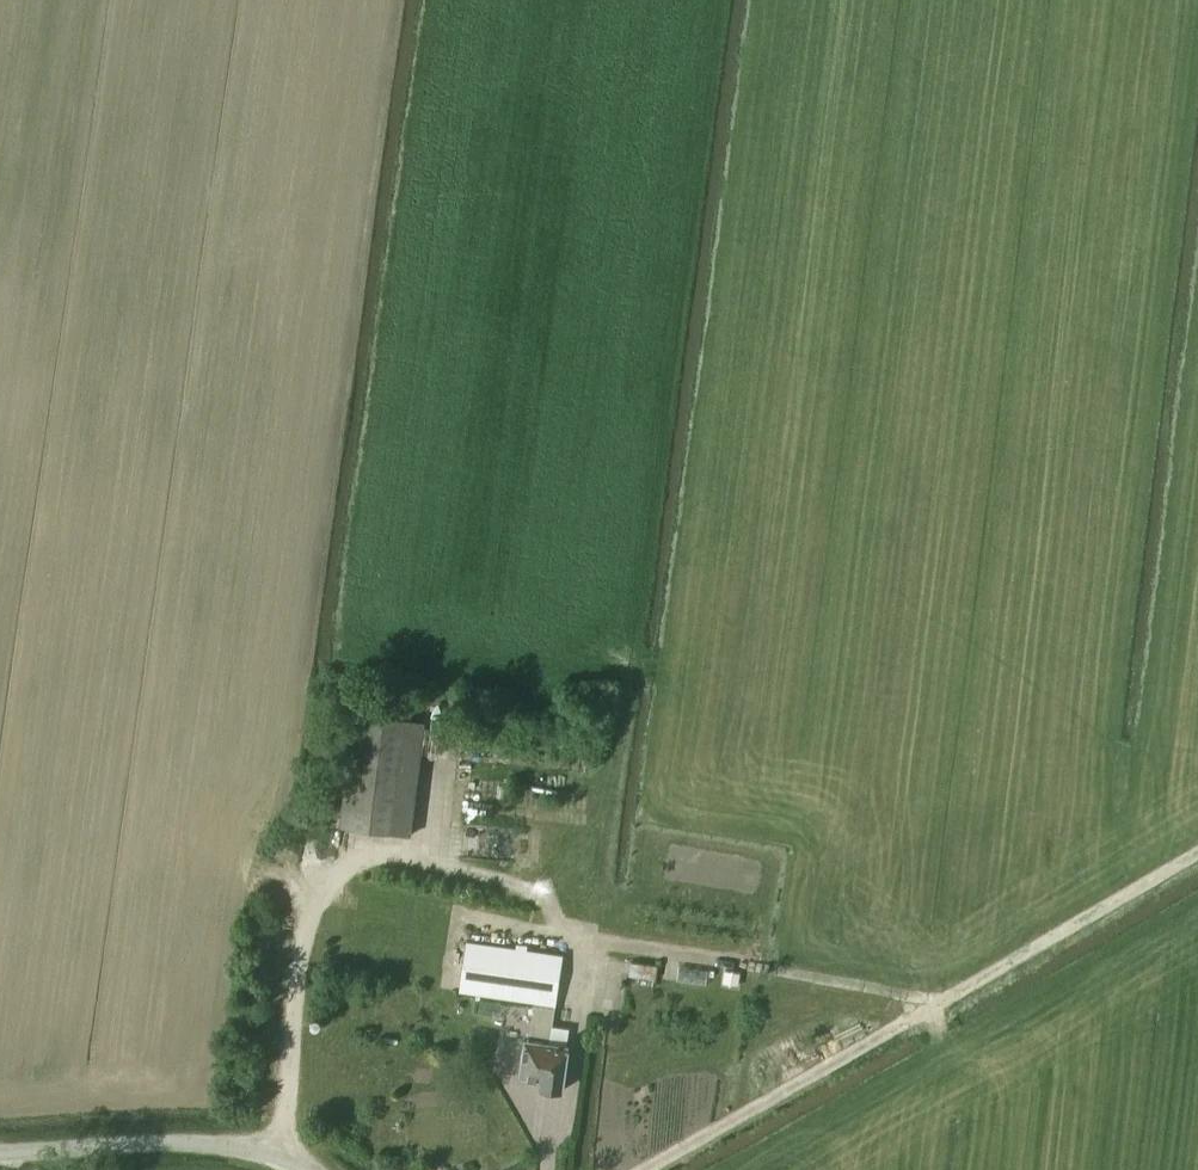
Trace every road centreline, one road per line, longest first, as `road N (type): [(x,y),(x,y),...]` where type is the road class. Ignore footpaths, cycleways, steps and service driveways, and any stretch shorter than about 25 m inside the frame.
road 1 (track): [(644,1169),(1197,852)]
road 2 (track): [(588,942),(932,1005),(941,1088),(856,1169)]
road 3 (unclassified): [(0,1152),(193,1139),(310,1169)]

